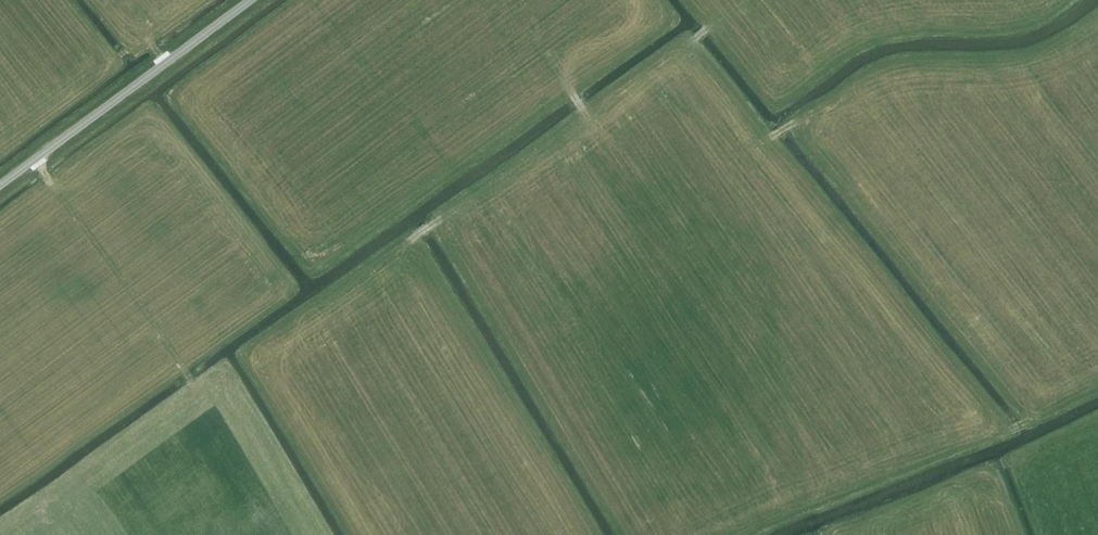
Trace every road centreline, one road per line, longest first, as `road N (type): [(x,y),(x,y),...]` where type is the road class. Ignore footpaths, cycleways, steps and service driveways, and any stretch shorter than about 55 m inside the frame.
road 1 (unclassified): [(255,0),(0,188)]

